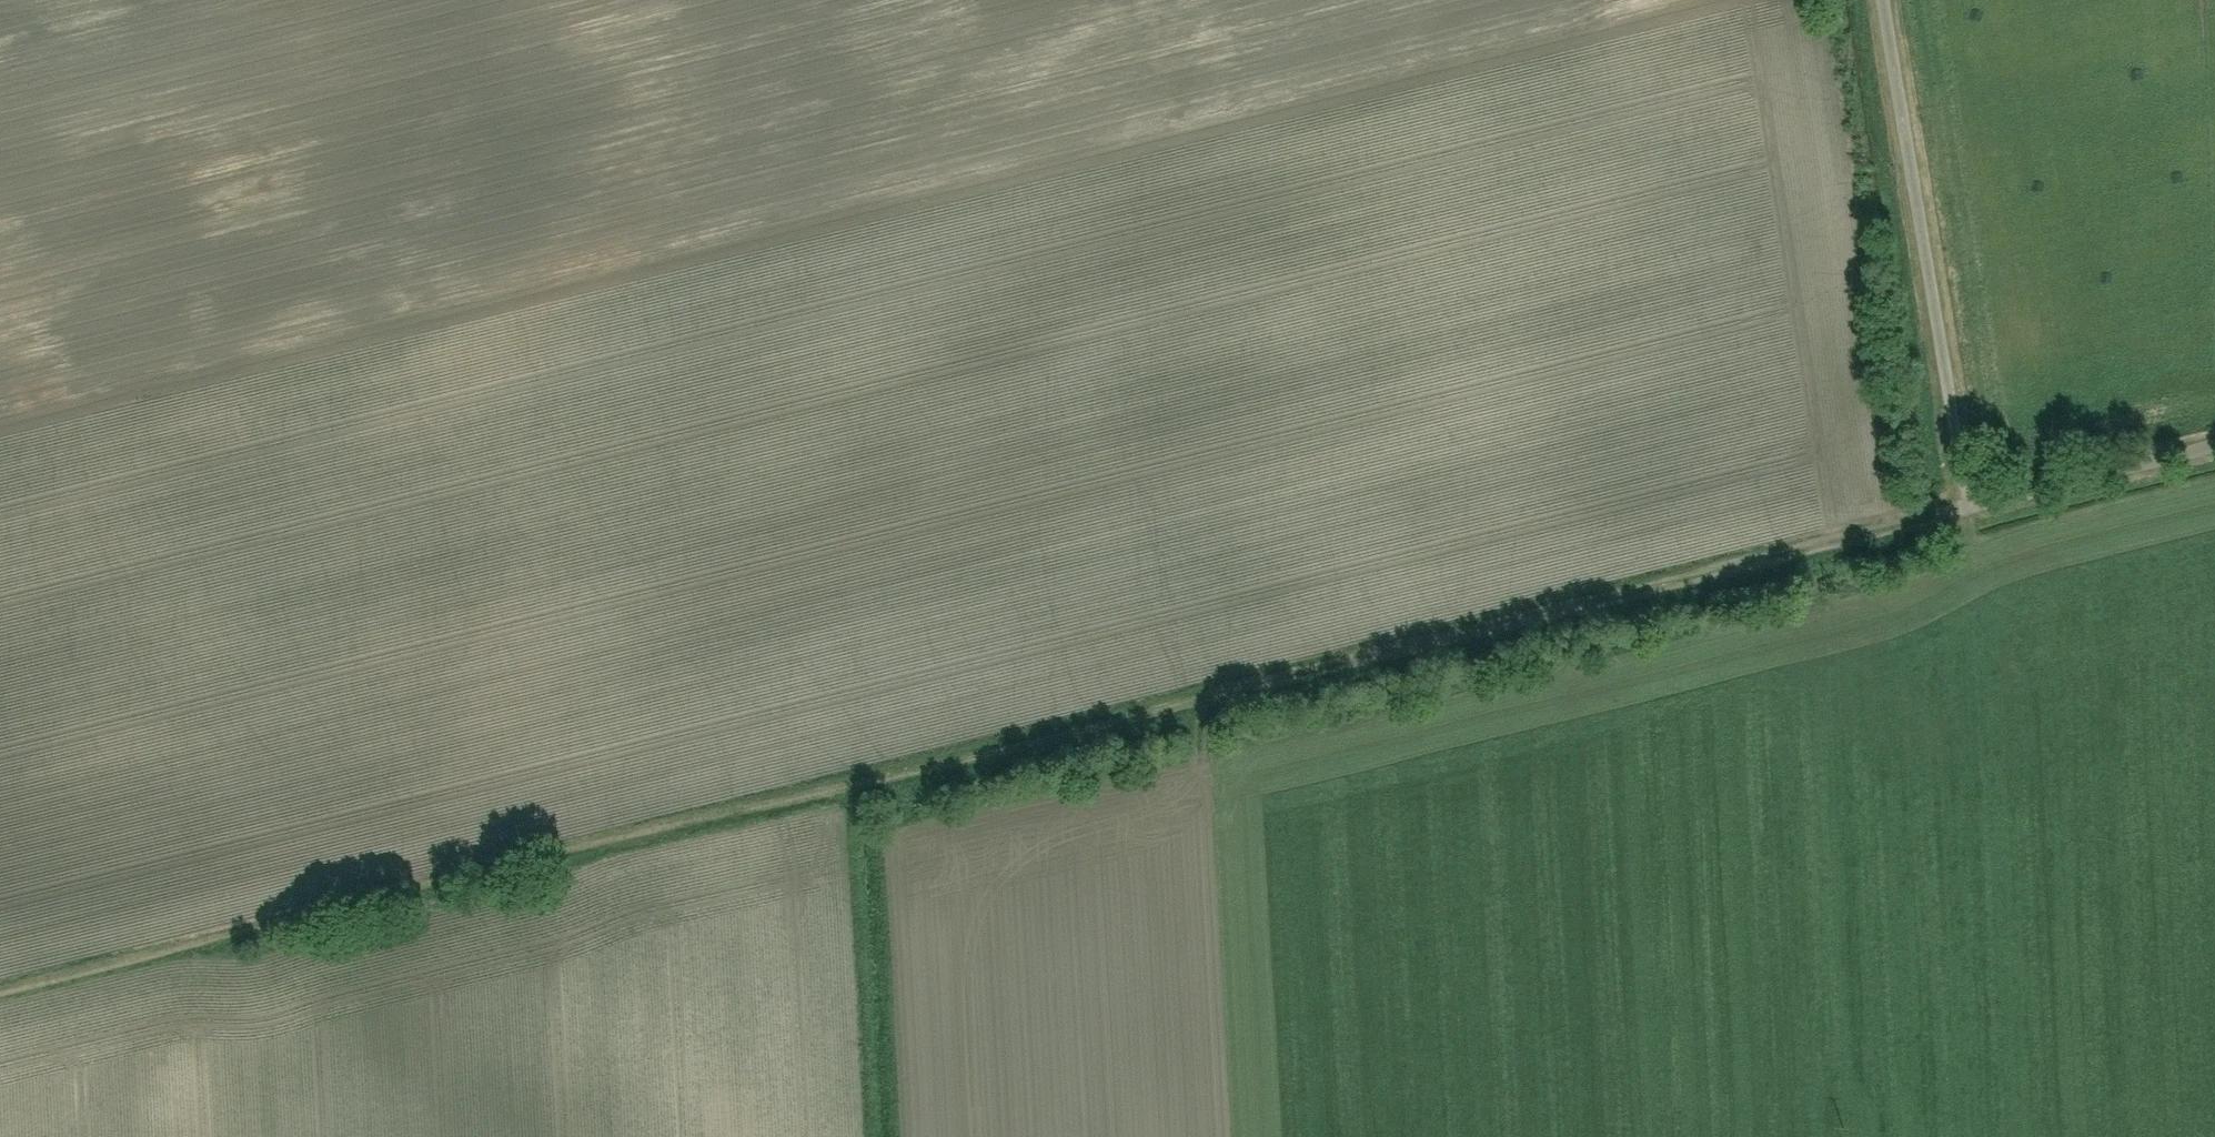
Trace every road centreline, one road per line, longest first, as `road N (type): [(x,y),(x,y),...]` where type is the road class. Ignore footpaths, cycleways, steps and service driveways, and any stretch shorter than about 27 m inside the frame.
road 1 (residential): [(1966,510),(1879,0)]
road 2 (residential): [(2214,447),(1966,510)]
road 3 (residential): [(1966,510),(1736,573)]

